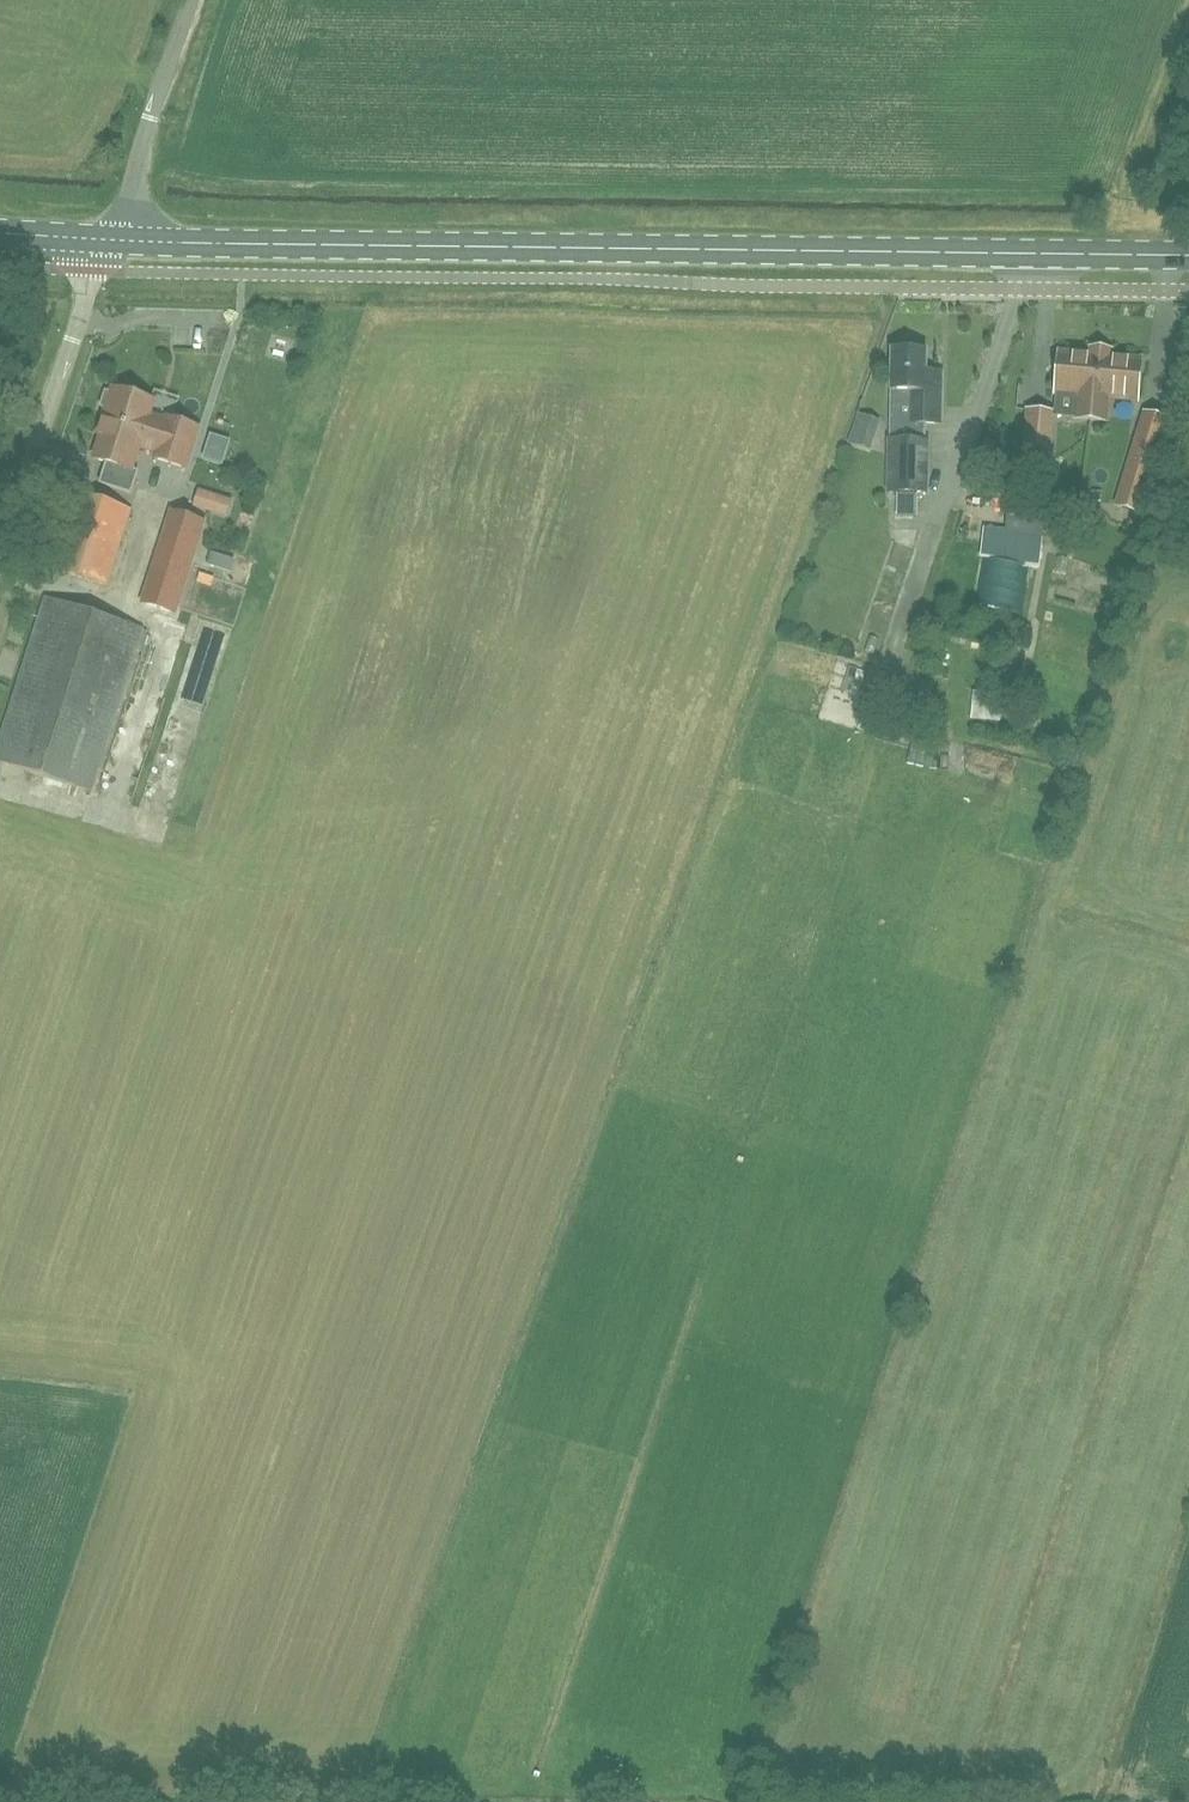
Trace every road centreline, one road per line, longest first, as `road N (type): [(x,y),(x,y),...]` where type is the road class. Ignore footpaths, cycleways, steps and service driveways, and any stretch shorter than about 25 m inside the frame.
road 1 (secondary): [(1188,258),(132,244)]
road 2 (unclassified): [(0,571),(90,309),(98,241)]
road 3 (unclassified): [(132,244),(149,119),(189,0)]

